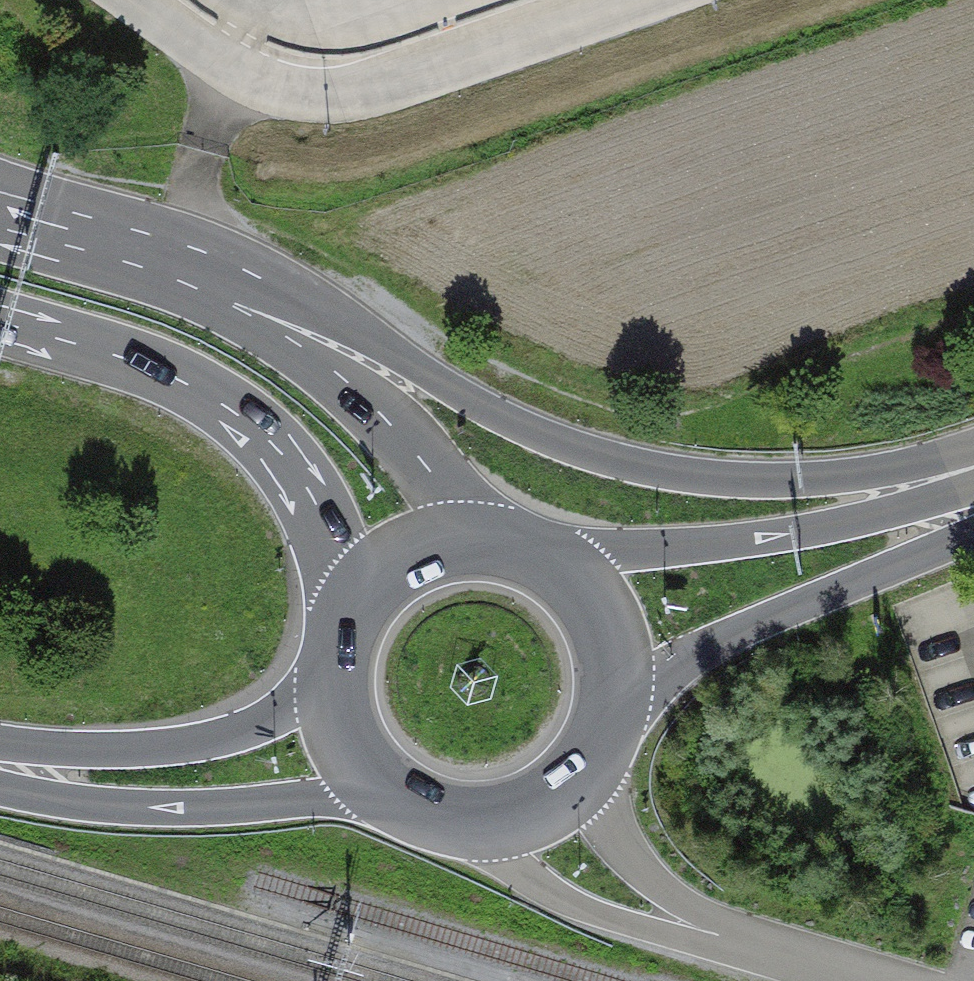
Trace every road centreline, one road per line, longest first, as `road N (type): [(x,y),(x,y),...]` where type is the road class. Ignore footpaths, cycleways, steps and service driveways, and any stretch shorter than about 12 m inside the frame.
road 1 (motorway): [(973,449),(804,478),(705,477),(619,462),(520,426),(329,320),(254,293),(182,282)]
road 2 (motorway): [(0,321),(159,371),(252,424),(305,484),(362,599)]
road 3 (primary): [(973,479),(811,526),(626,550),(563,570)]
road 4 (motorway): [(471,541),(430,475),(365,398),(182,282)]
road 5 (primary): [(617,698),(813,594),(973,529)]
road 6 (primary): [(0,774),(56,796),(158,808),(301,806),(376,784)]
road 7 (primary): [(336,681),(243,729),(180,747),(0,753)]
road 8 (primary): [(376,784),(410,810),(460,822),(531,812),(585,773),(617,698)]
road 9 (primary): [(617,698),(610,633),(563,570)]
road 10 (motorway): [(182,282),(55,237)]
road 11 (primary): [(471,541),(404,560),(362,599)]

